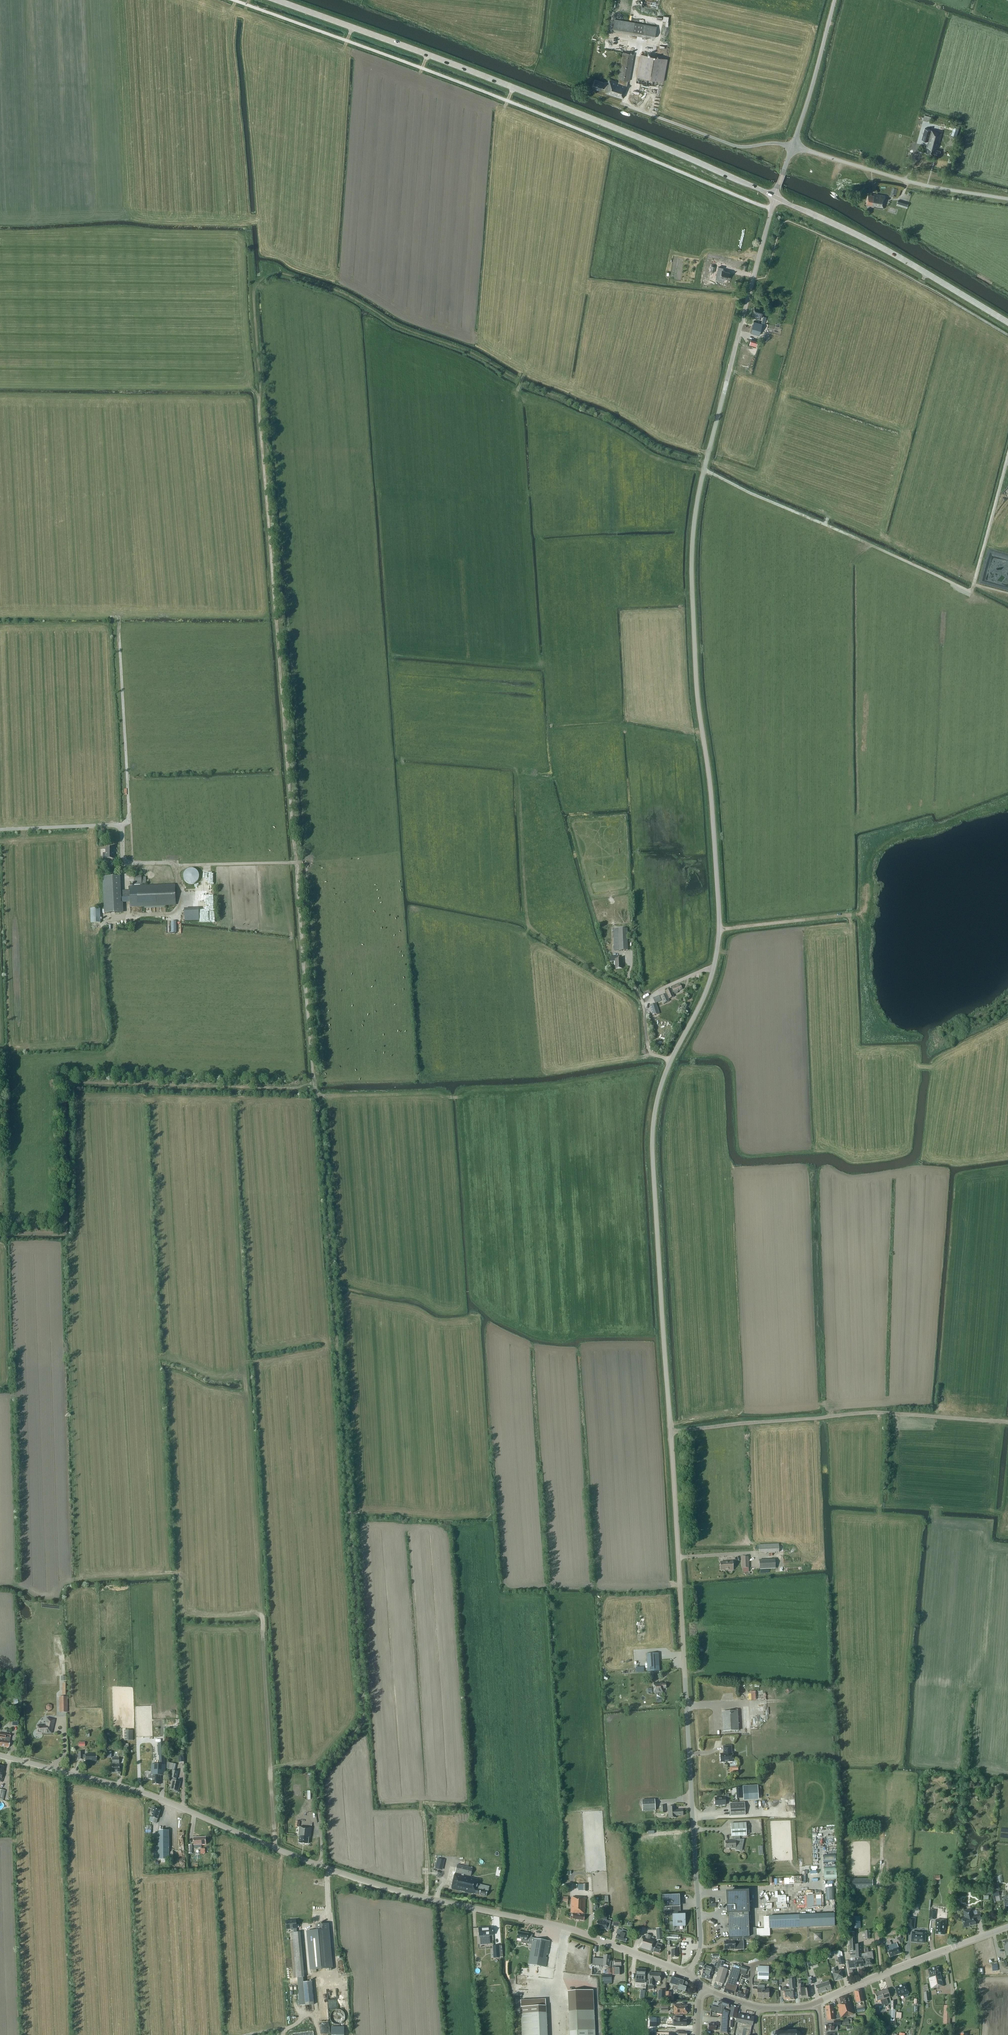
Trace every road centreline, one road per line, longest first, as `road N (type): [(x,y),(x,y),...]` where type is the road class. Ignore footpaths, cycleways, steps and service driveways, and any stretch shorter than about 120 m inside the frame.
road 1 (unclassified): [(687,1976),(700,1944),(653,1144),(663,1083),(712,979),(720,931),(695,642),(694,536),(774,197)]
road 2 (track): [(706,466),(458,346),(398,327),(335,289),(277,271),(254,286),(315,1084)]
road 3 (track): [(315,1084),(362,1720),(317,1772),(322,1866)]
road 4 (tertiary): [(687,1976),(593,1937),(399,1893),(155,1797),(0,1756)]
road 5 (secondary): [(774,197),(277,0)]
road 6 (track): [(276,1849),(260,1615),(198,1616),(185,1605),(185,1579),(173,1572),(65,1581),(52,1595),(0,1583)]
road 7 (track): [(315,1084),(65,1084),(66,1234),(0,1234)]
road 8 (track): [(670,1432),(875,1412),(1007,1423)]
road 9 (secondary): [(1007,322),(864,238),(774,197)]
road 10 (track): [(401,1079),(539,1073),(650,1053)]
road 11 (track): [(248,2034),(286,2029),(321,2011),(319,1977),(336,1968),(329,1868)]
road 12 (unclassified): [(1007,200),(887,177),(792,146)]
road 13 (track): [(119,616),(129,819),(120,826)]
road 14 (track): [(673,1059),(650,1053),(637,995),(528,927)]
road 15 (track): [(123,861),(309,861)]
road 16 (track): [(720,931),(858,914),(868,881)]
road 17 (unclassified): [(792,146),(836,0)]
road 18 (tertiary): [(816,2003),(945,1950)]

